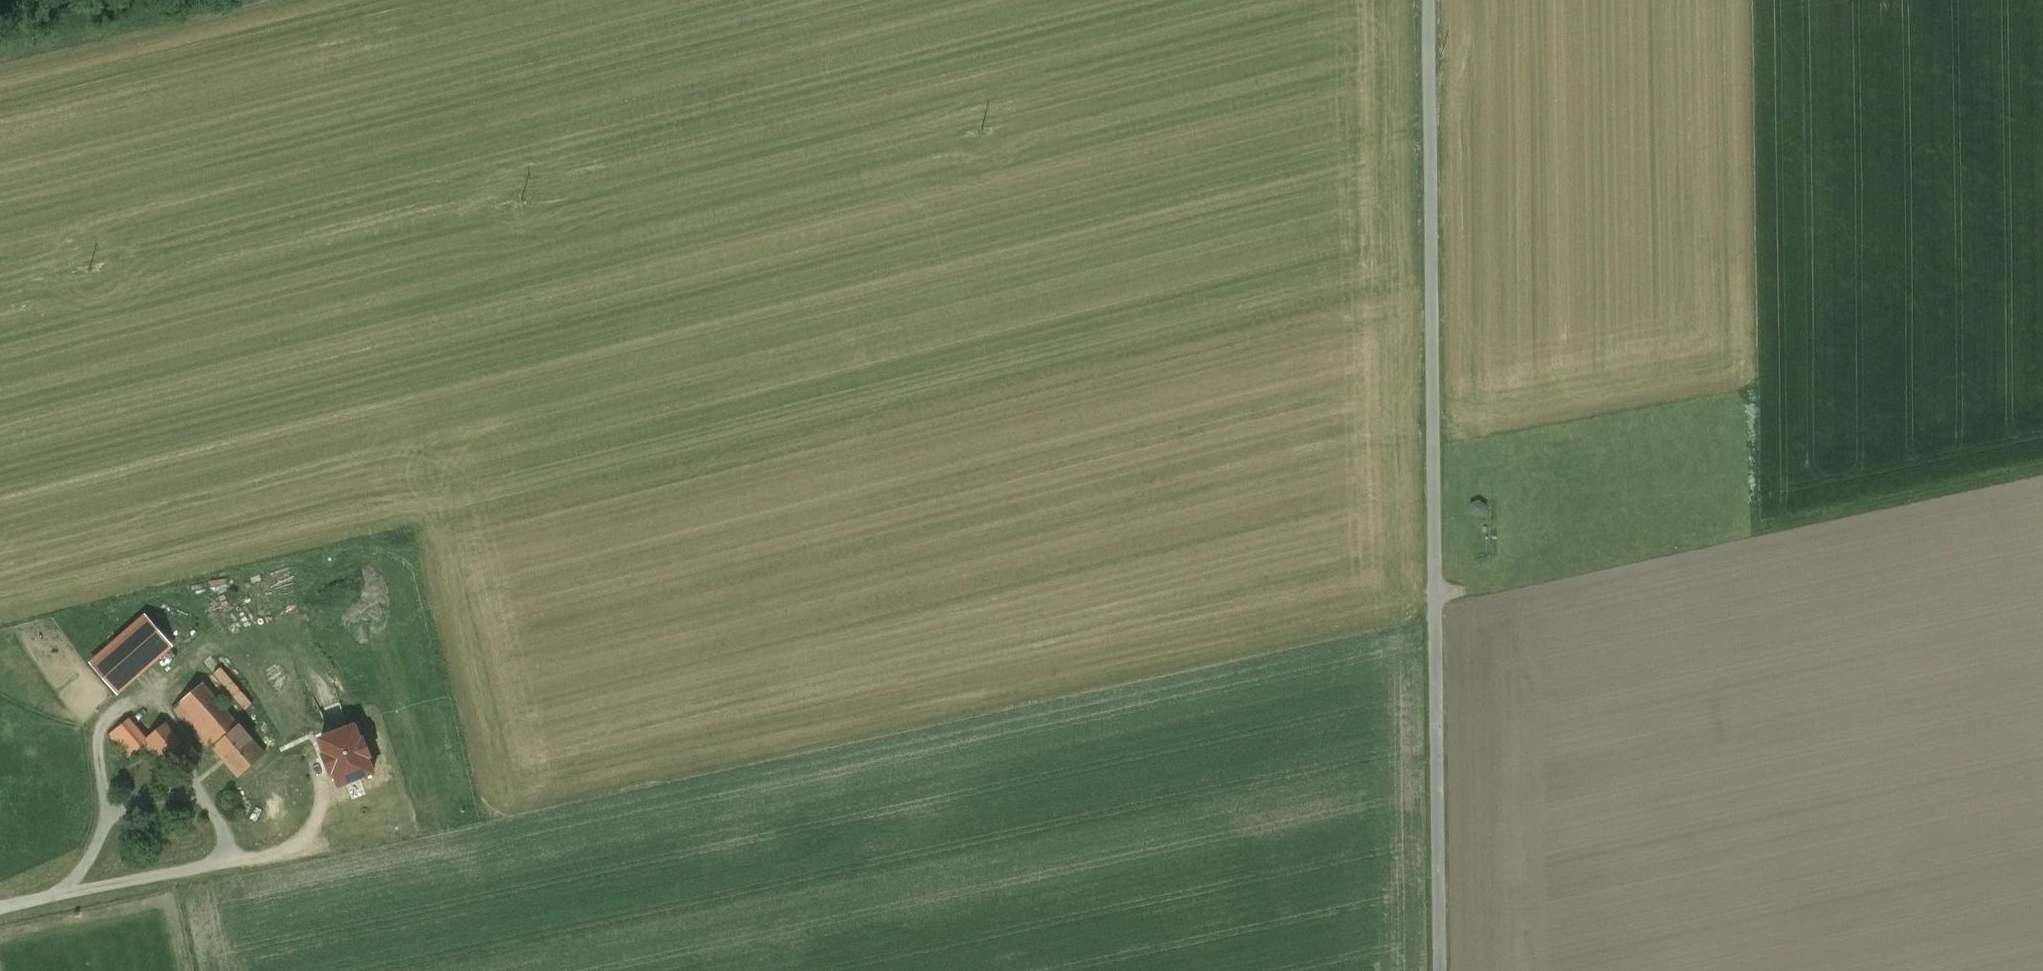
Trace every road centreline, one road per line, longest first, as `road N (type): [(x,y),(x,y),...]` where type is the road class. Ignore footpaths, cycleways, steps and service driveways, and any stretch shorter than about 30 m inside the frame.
road 1 (unclassified): [(1445,970),(1434,0)]
road 2 (track): [(1441,597),(2042,468)]
road 3 (track): [(222,0),(0,56)]

